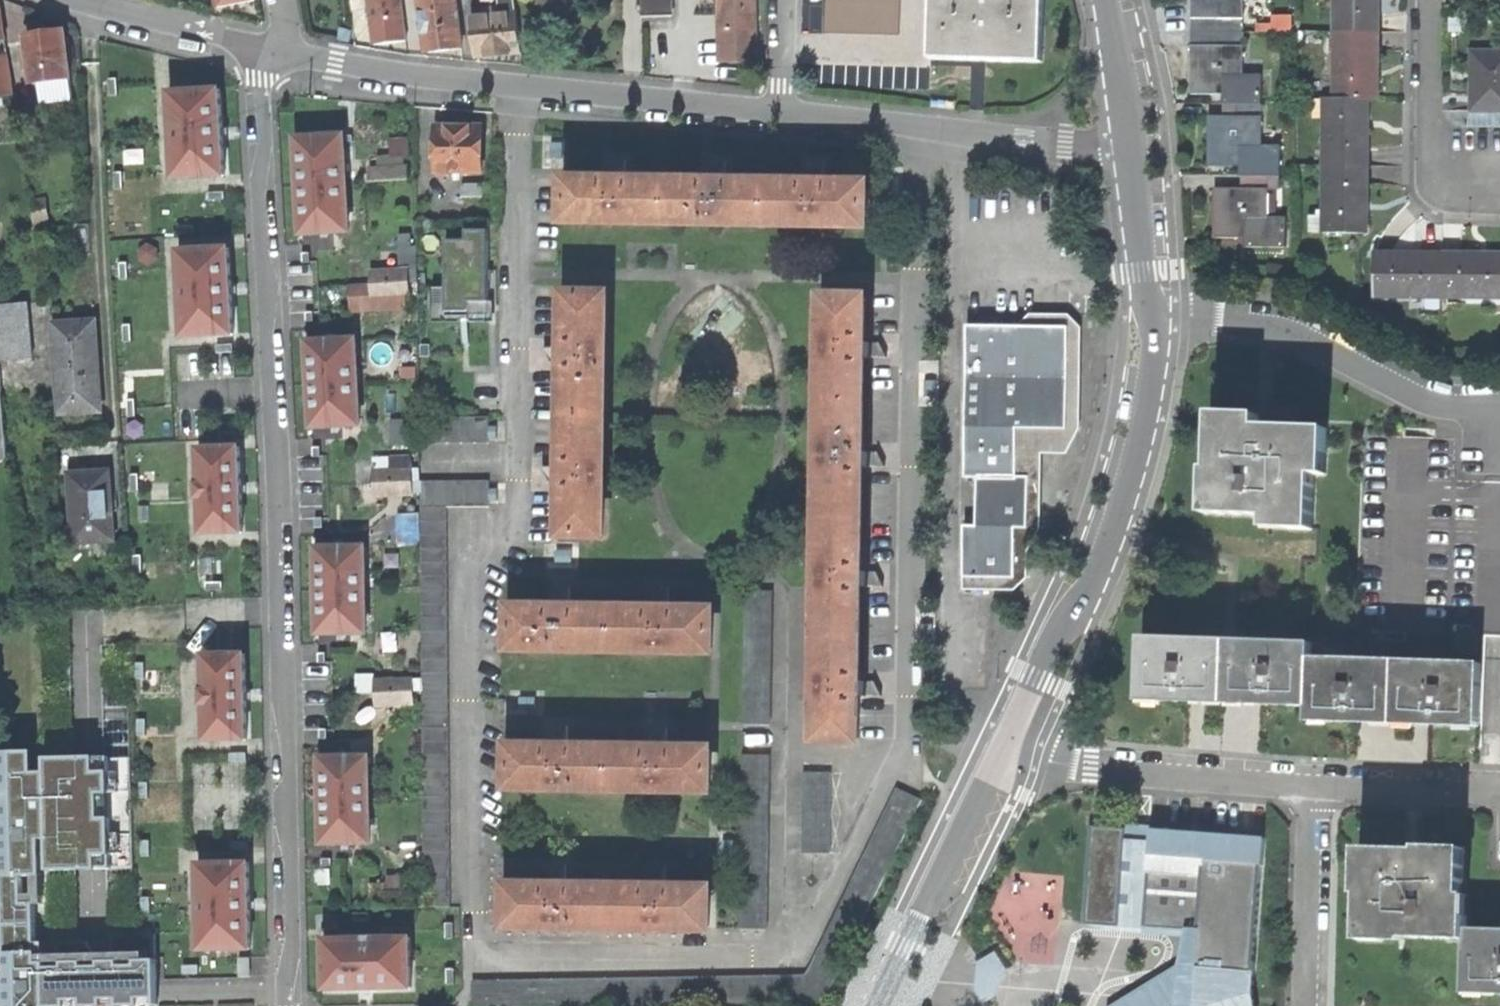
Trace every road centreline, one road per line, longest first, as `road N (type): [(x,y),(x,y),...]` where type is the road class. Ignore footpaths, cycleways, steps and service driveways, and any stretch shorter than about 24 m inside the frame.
road 1 (residential): [(920,126),(909,724),(894,773),(799,958),(493,959),(481,952),(483,581),(518,535),(525,88)]
road 2 (residential): [(257,49),(281,488),(289,1005)]
road 3 (residential): [(1151,316),(1148,393),(1123,499),(1004,750)]
road 4 (residential): [(1151,316),(1276,329),(1429,403),(1499,408)]
road 5 (residential): [(1311,787),(1091,769),(1004,750)]
road 6 (residential): [(1004,750),(877,1005)]
road 7 (residential): [(783,111),(525,88)]
road 8 (residential): [(1425,0),(1419,143),(1430,168),(1499,170)]
road 9 (residential): [(525,88),(291,55)]
road 10 (residential): [(1305,1005),(1311,787)]
road 11 (residential): [(1130,149),(920,126)]
road 12 (residential): [(257,49),(72,0)]
road 13 (residential): [(1499,794),(1311,787)]
road 14 (residential): [(1130,149),(1151,316)]
road 15 (residential): [(1106,0),(1130,149)]
road 16 (residential): [(920,126),(783,111)]

